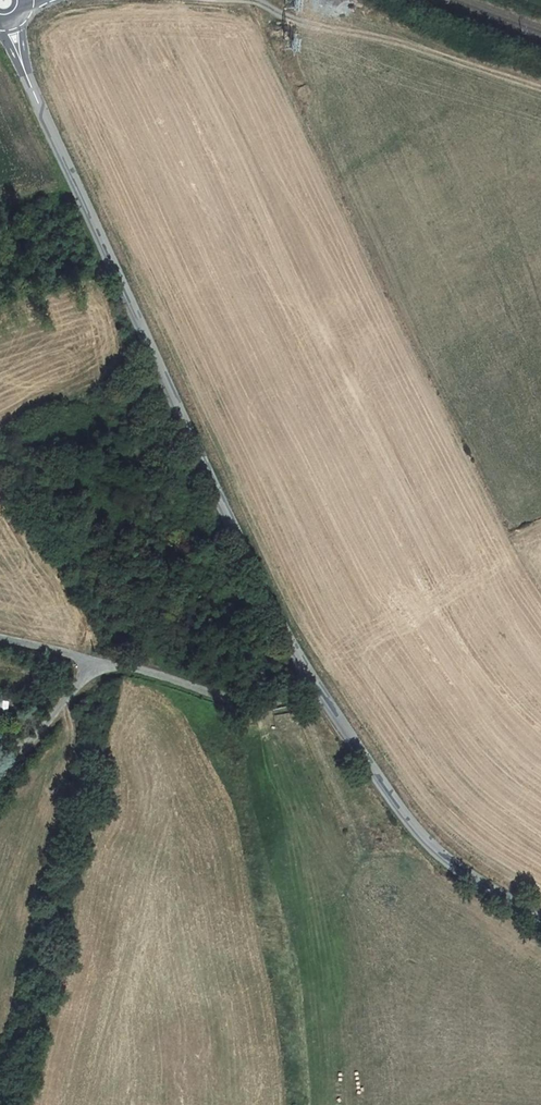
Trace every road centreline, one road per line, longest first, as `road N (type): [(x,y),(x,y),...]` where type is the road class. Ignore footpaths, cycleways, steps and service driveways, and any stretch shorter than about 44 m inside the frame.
road 1 (unclassified): [(319,691),(237,540),(12,43),(9,20)]
road 2 (unclassified): [(540,923),(439,857),(319,691)]
road 3 (track): [(250,0),(299,21),(388,39),(540,89)]
road 4 (unclassified): [(93,662),(259,706),(319,691)]
road 5 (unclassified): [(93,662),(0,766)]

